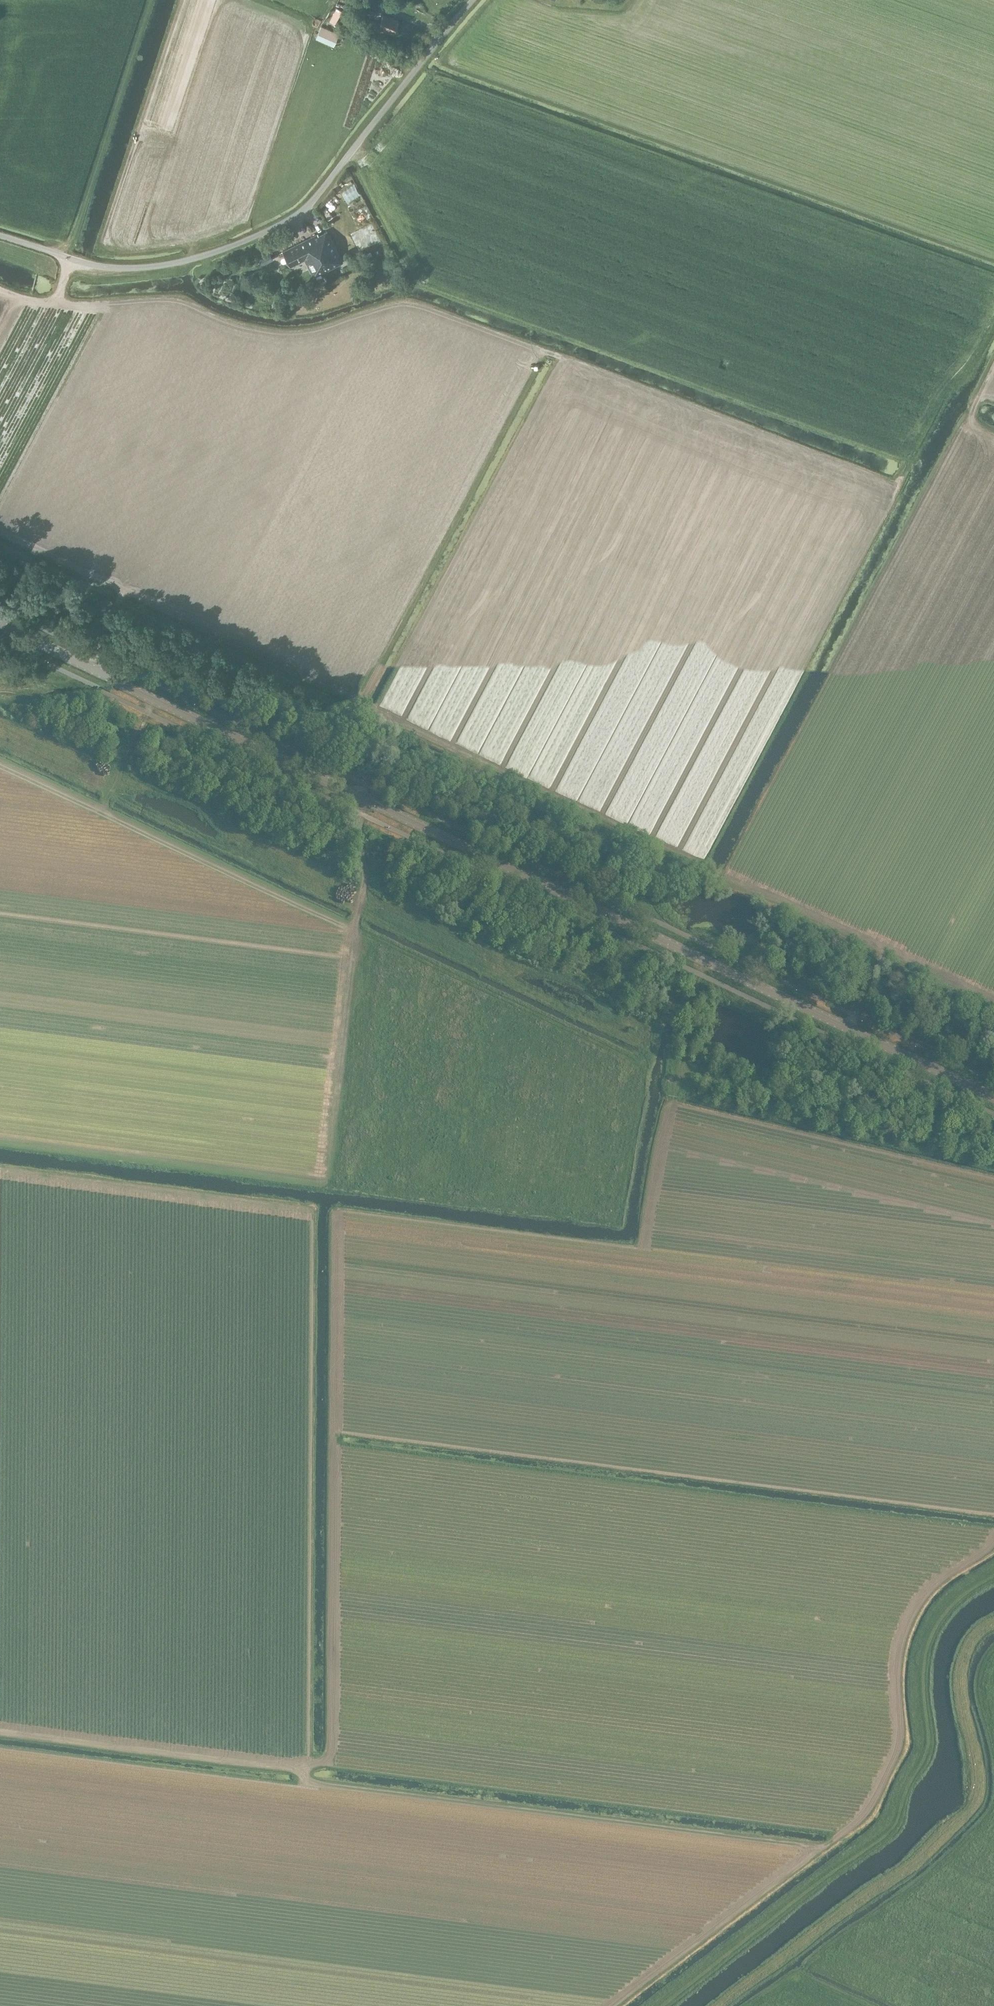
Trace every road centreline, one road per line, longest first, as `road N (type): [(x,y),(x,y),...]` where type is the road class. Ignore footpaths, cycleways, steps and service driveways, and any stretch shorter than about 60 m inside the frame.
road 1 (tertiary): [(0,625),(993,1095)]
road 2 (unclassified): [(0,236),(87,263),(135,268),(213,253),(281,225),(314,201),(473,0)]
road 3 (track): [(0,1730),(301,1766),(328,1757),(410,1767)]
road 4 (track): [(819,1847),(863,1818),(893,1761),(898,1663),(914,1611),(938,1580),(993,1539)]
road 5 (track): [(675,1095),(705,959)]

